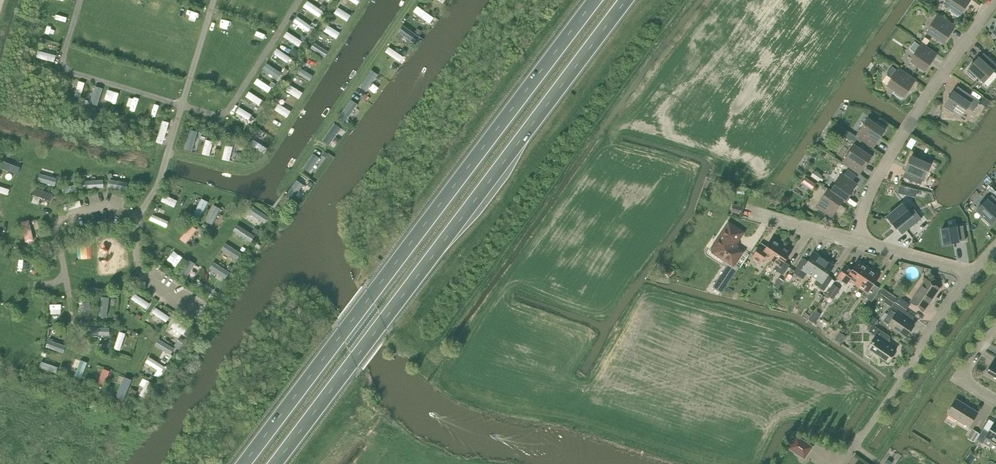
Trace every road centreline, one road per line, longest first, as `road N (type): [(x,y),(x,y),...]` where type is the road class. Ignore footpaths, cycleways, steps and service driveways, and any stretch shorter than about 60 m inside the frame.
road 1 (trunk): [(275,463),(626,0)]
road 2 (trunk): [(594,0),(243,463)]
road 3 (residential): [(995,0),(886,164),(855,241)]
road 4 (track): [(412,0),(284,185)]
road 5 (residential): [(855,446),(974,273)]
road 6 (residential): [(974,273),(855,241)]

